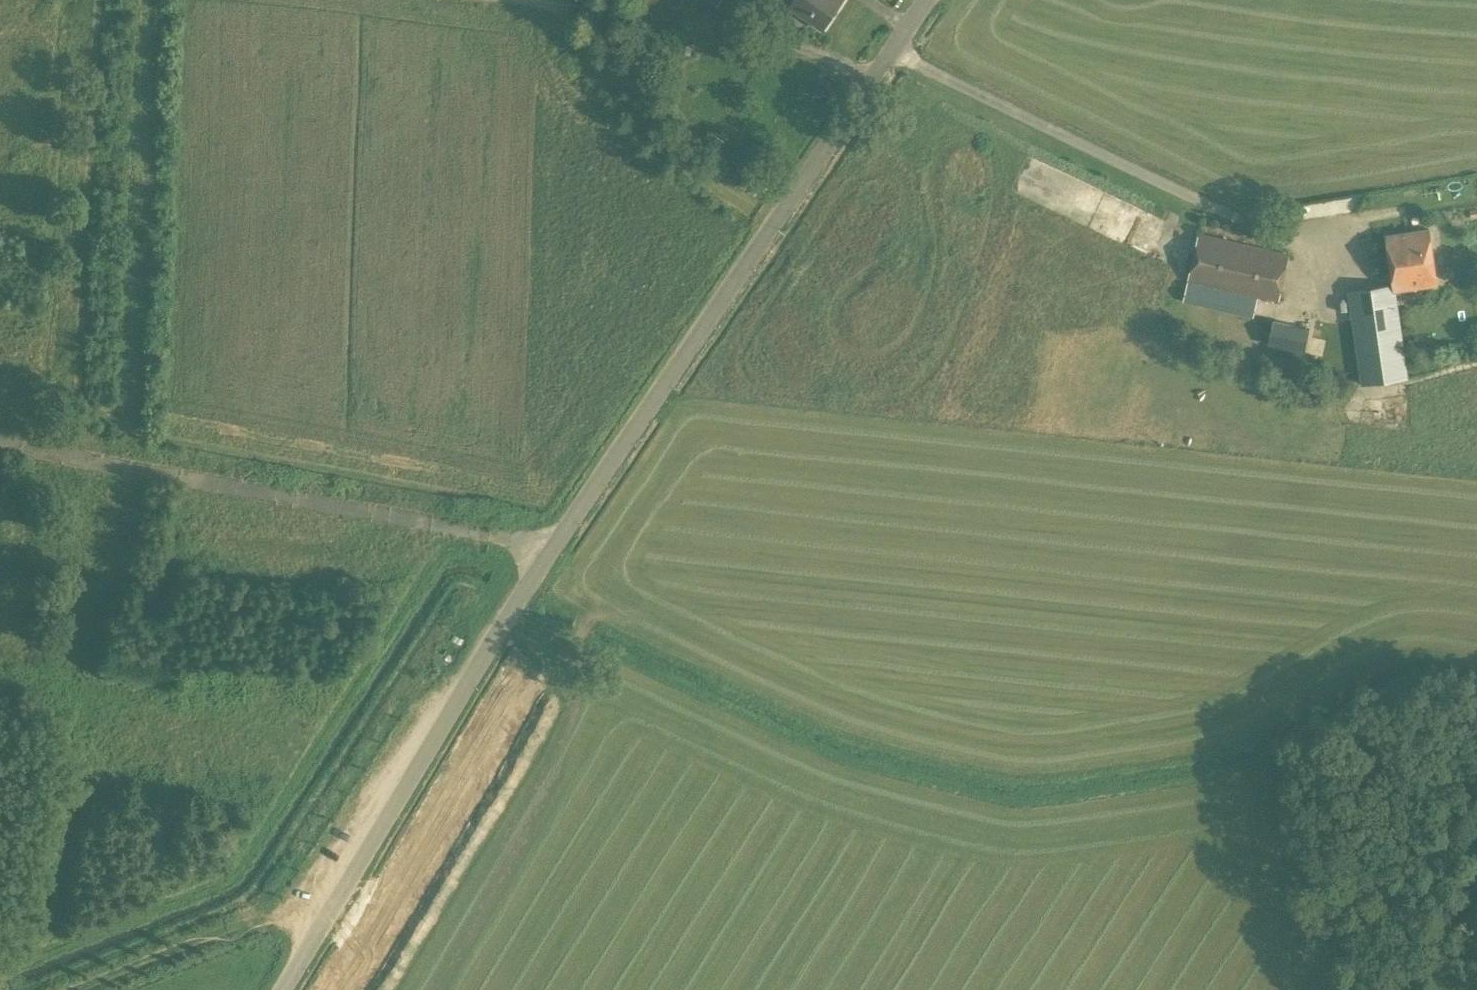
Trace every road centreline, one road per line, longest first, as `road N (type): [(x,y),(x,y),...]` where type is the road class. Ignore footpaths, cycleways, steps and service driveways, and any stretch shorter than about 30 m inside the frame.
road 1 (unclassified): [(281,989),(522,594),(771,227)]
road 2 (track): [(0,446),(553,549)]
road 3 (unclassified): [(771,227),(696,166),(556,17),(521,0)]
road 4 (unclassified): [(771,227),(927,0)]

